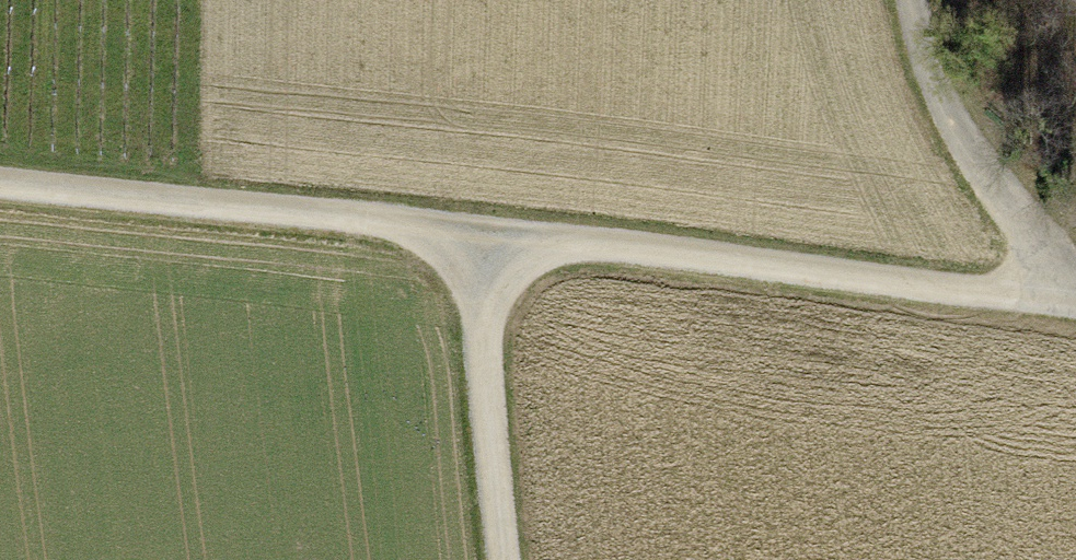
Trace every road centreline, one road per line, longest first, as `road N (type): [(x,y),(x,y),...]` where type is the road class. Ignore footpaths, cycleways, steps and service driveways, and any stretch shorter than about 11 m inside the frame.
road 1 (track): [(477,235),(1054,304)]
road 2 (track): [(0,185),(477,235)]
road 3 (track): [(917,0),(955,102),(1054,304)]
road 4 (track): [(477,235),(513,559)]

